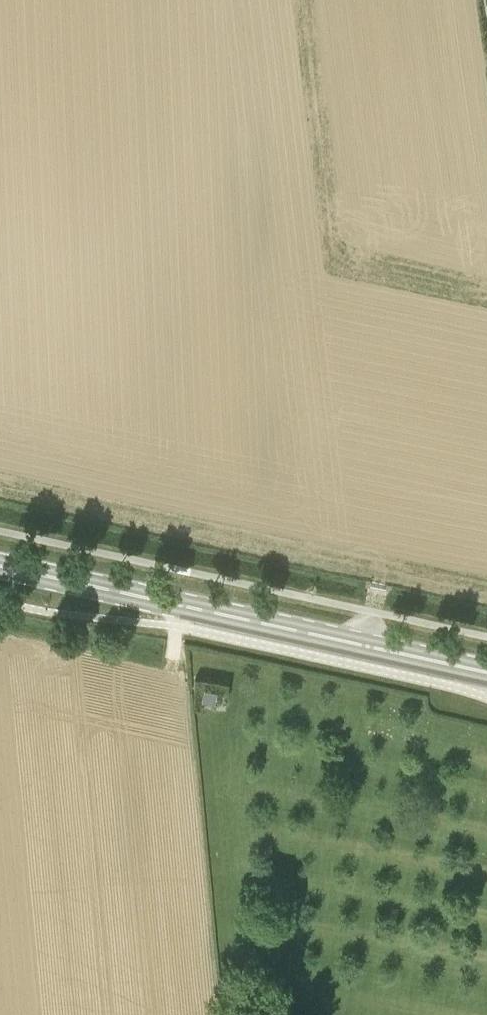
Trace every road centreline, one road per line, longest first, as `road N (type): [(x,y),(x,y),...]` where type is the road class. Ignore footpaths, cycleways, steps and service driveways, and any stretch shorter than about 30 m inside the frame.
road 1 (primary): [(486,672),(0,566)]

